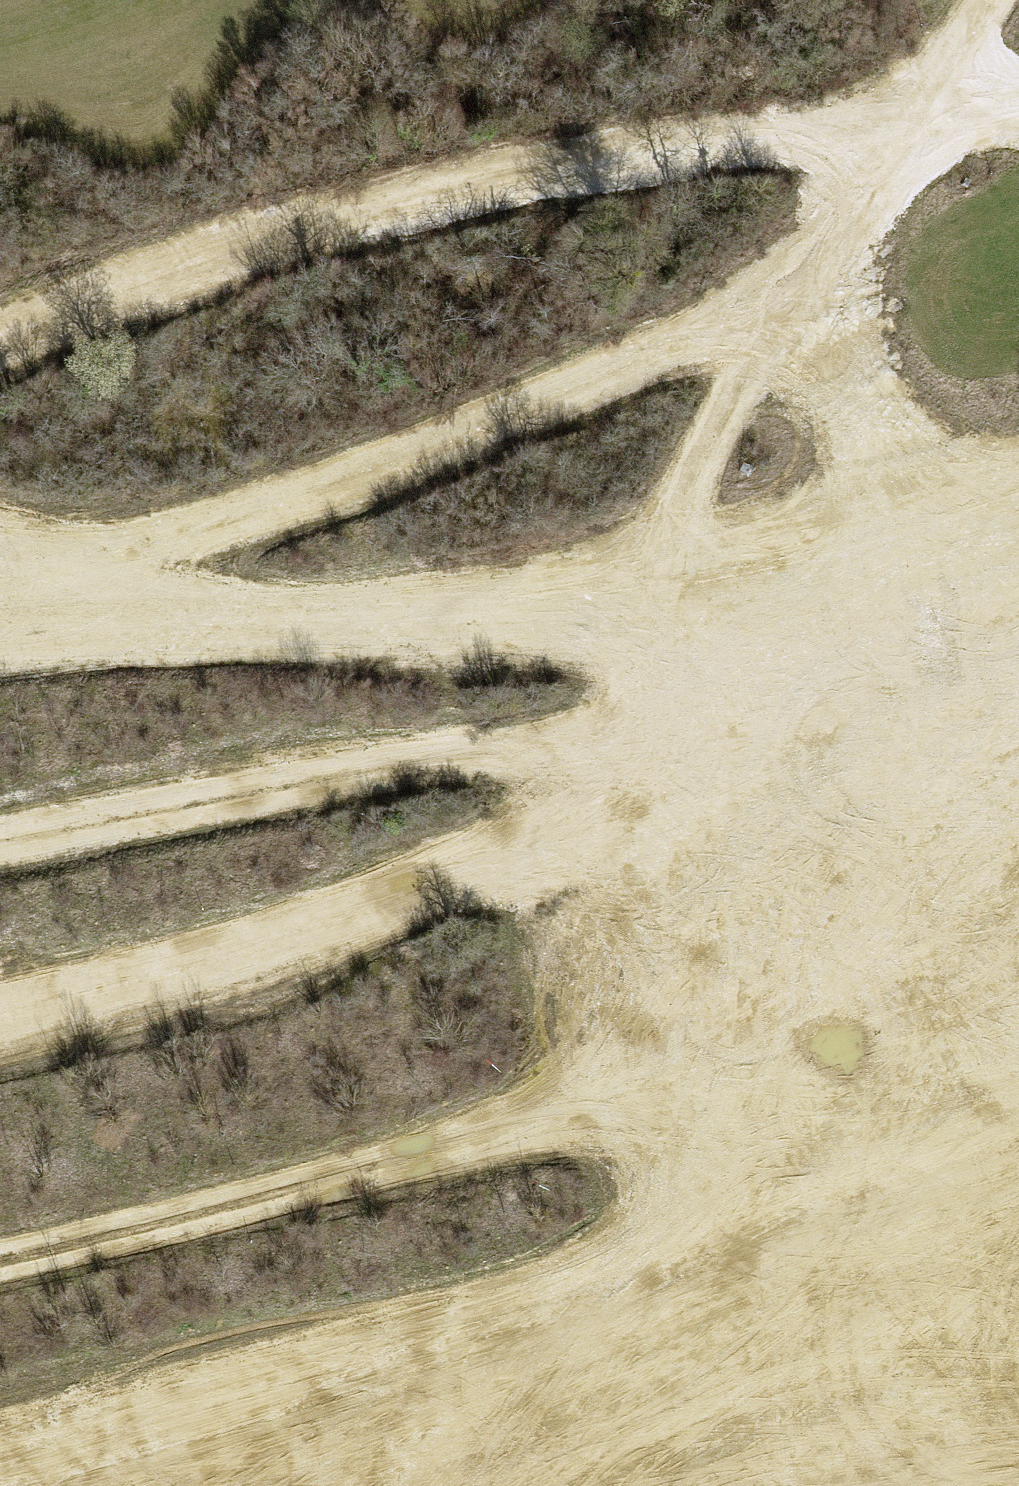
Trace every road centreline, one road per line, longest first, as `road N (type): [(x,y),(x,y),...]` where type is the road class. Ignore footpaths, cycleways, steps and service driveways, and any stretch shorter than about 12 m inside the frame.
road 1 (track): [(1018,503),(614,716),(0,828)]
road 2 (track): [(1018,728),(810,792),(418,886),(0,1001)]
road 3 (track): [(0,1255),(587,1121),(1018,1066)]
road 4 (track): [(1018,487),(542,606),(0,639)]
road 5 (track): [(906,115),(583,162),(360,209),(128,283),(0,341)]
road 6 (track): [(802,295),(63,579)]
road 7 (track): [(906,115),(802,295),(729,398),(651,579)]
road 8 (track): [(1018,1448),(845,1445),(615,1485)]
road 9 (track): [(1018,1409),(845,1445),(730,1485)]
road 10 (track): [(1018,106),(906,115),(992,0)]
road 11 (track): [(802,295),(877,441),(929,509)]
road 12 (track): [(216,626),(0,561)]
road 13 (track): [(1018,794),(810,792)]

